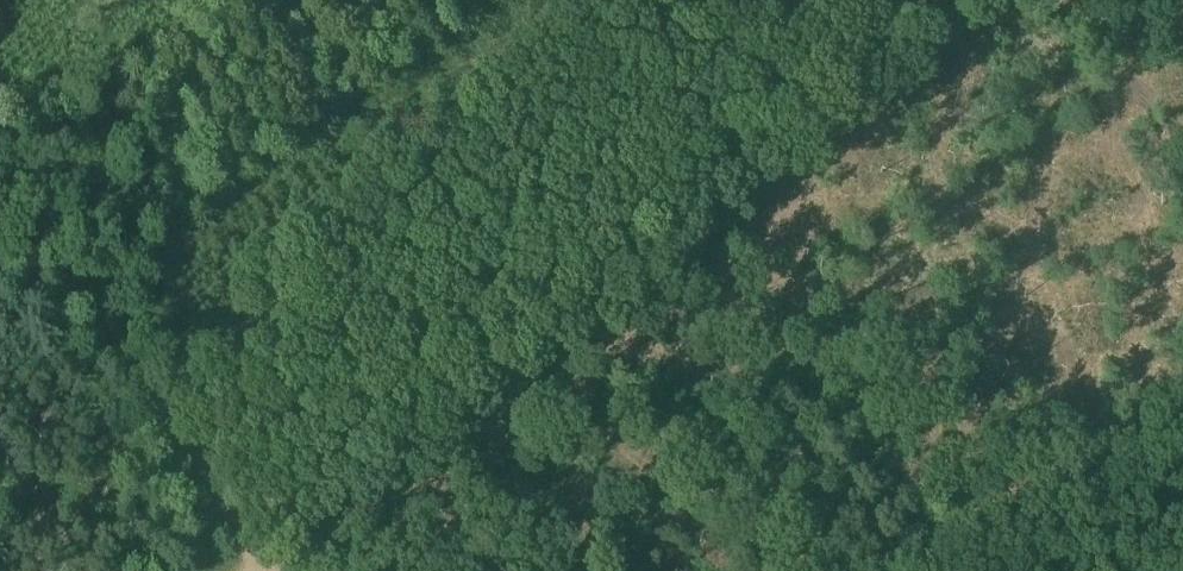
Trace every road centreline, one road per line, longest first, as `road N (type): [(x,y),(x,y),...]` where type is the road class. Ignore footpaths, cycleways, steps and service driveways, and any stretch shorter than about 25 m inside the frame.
road 1 (track): [(288,570),(0,155)]

